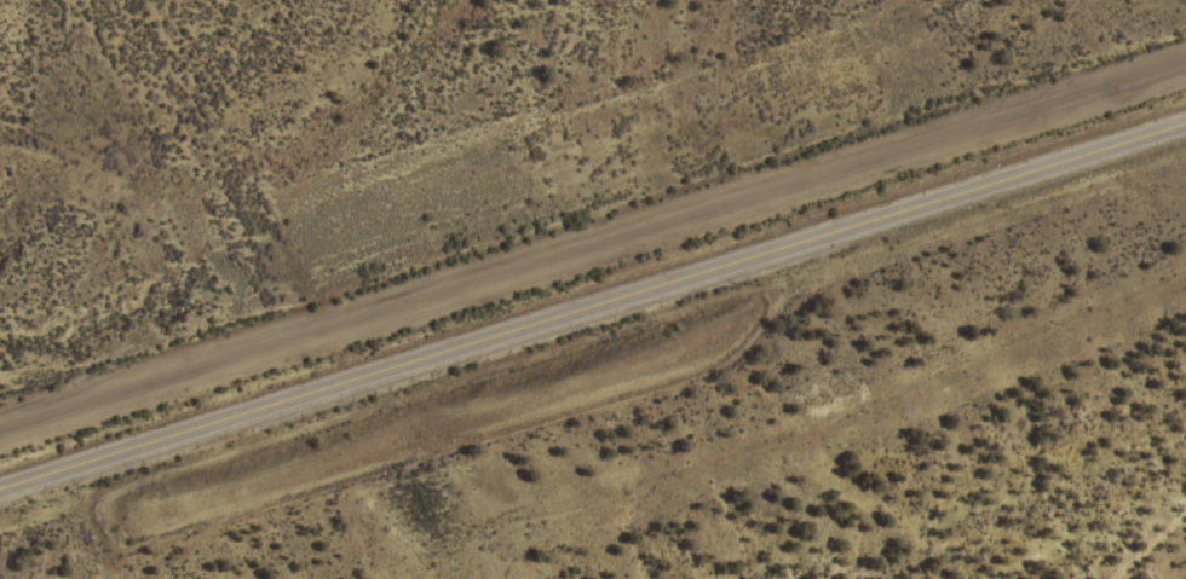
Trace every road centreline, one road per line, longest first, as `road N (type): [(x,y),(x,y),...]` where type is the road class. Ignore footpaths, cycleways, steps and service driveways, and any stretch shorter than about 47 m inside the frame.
road 1 (residential): [(0,433),(875,168),(1185,65)]
road 2 (tertiary): [(0,487),(1185,123)]

